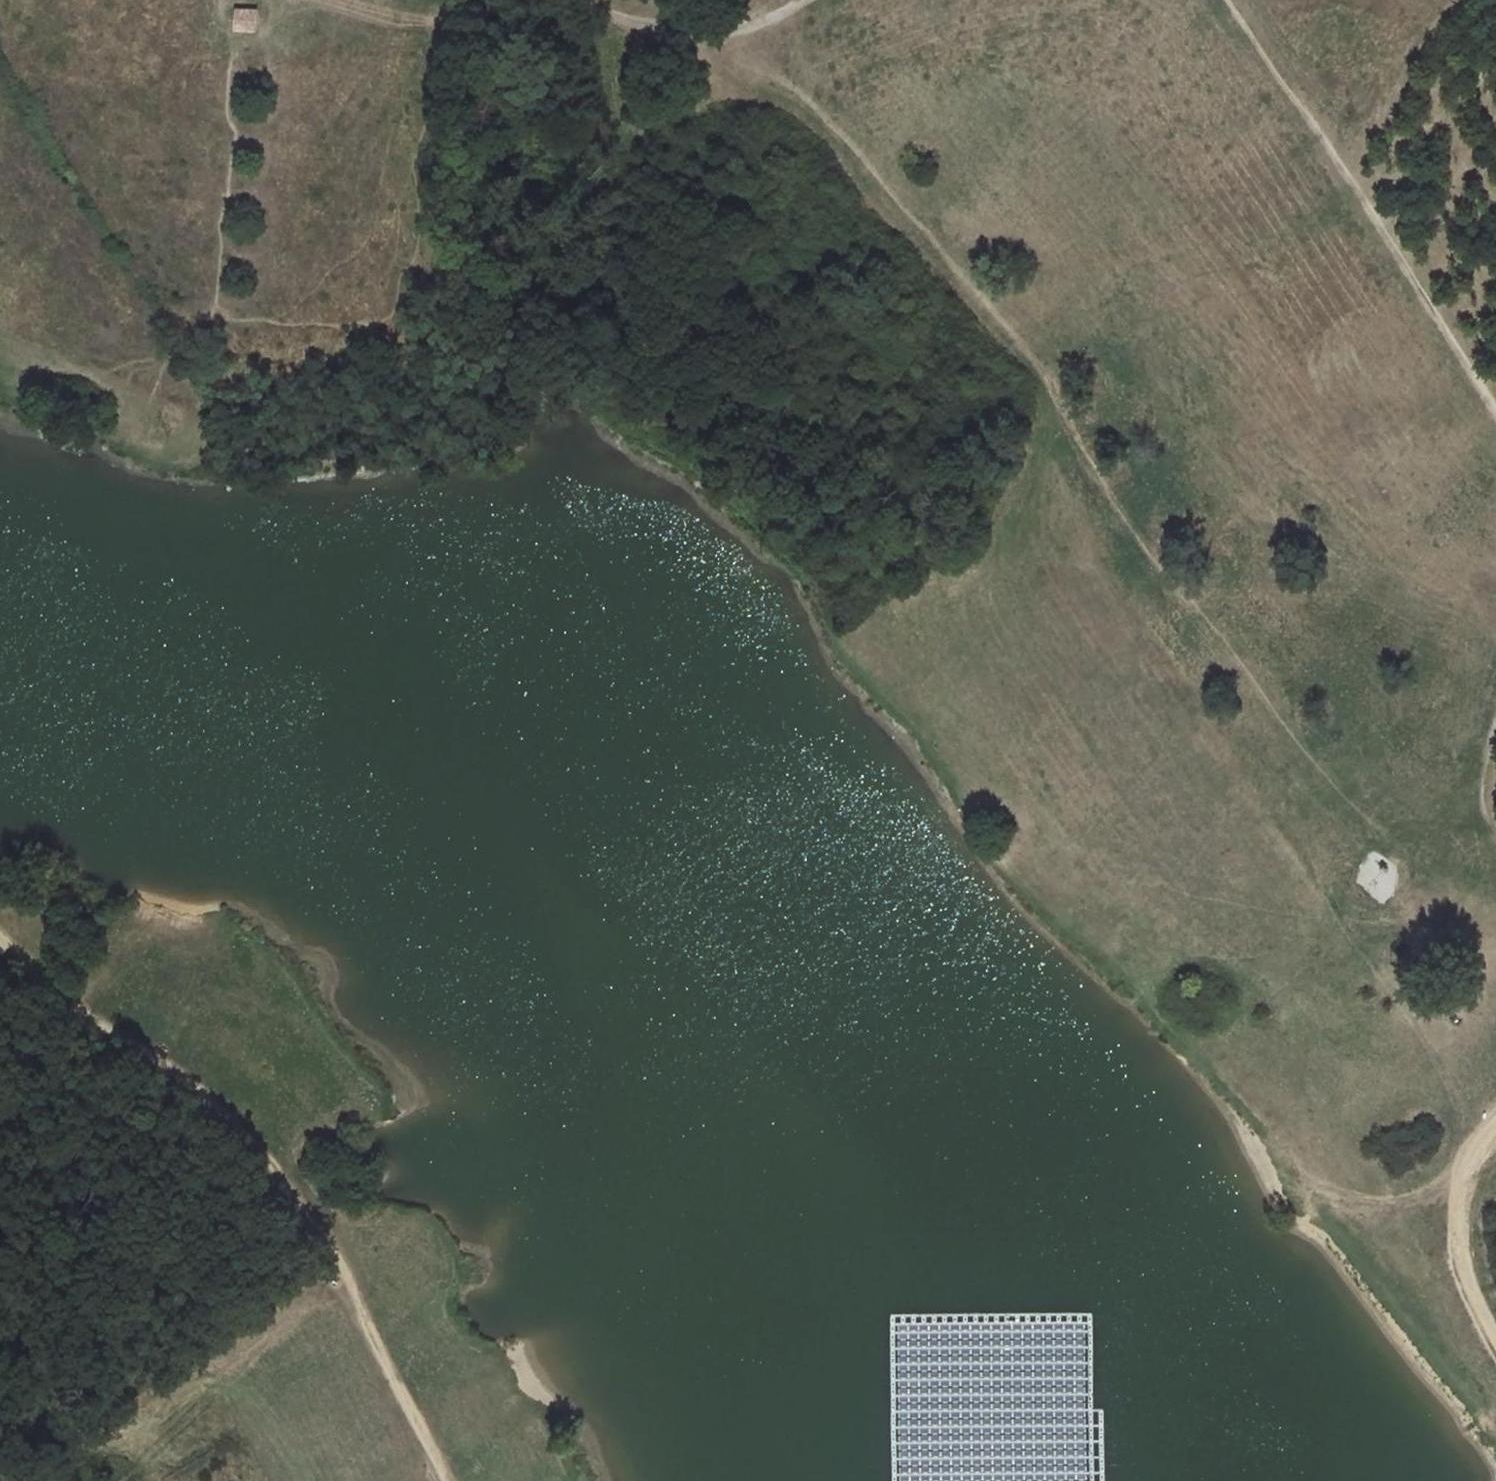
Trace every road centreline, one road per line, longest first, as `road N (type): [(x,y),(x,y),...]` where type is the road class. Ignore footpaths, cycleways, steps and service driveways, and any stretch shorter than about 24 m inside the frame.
road 1 (track): [(446,1480),(351,1297),(254,1142),(0,946)]
road 2 (track): [(1225,0),(1495,414)]
road 3 (track): [(371,0),(461,18),(592,13),(718,35),(790,0)]
road 4 (track): [(1495,1126),(1475,1153),(1461,1233),(1466,1275),(1495,1341)]
road 5 (track): [(1495,723),(1478,799),(1495,839)]

